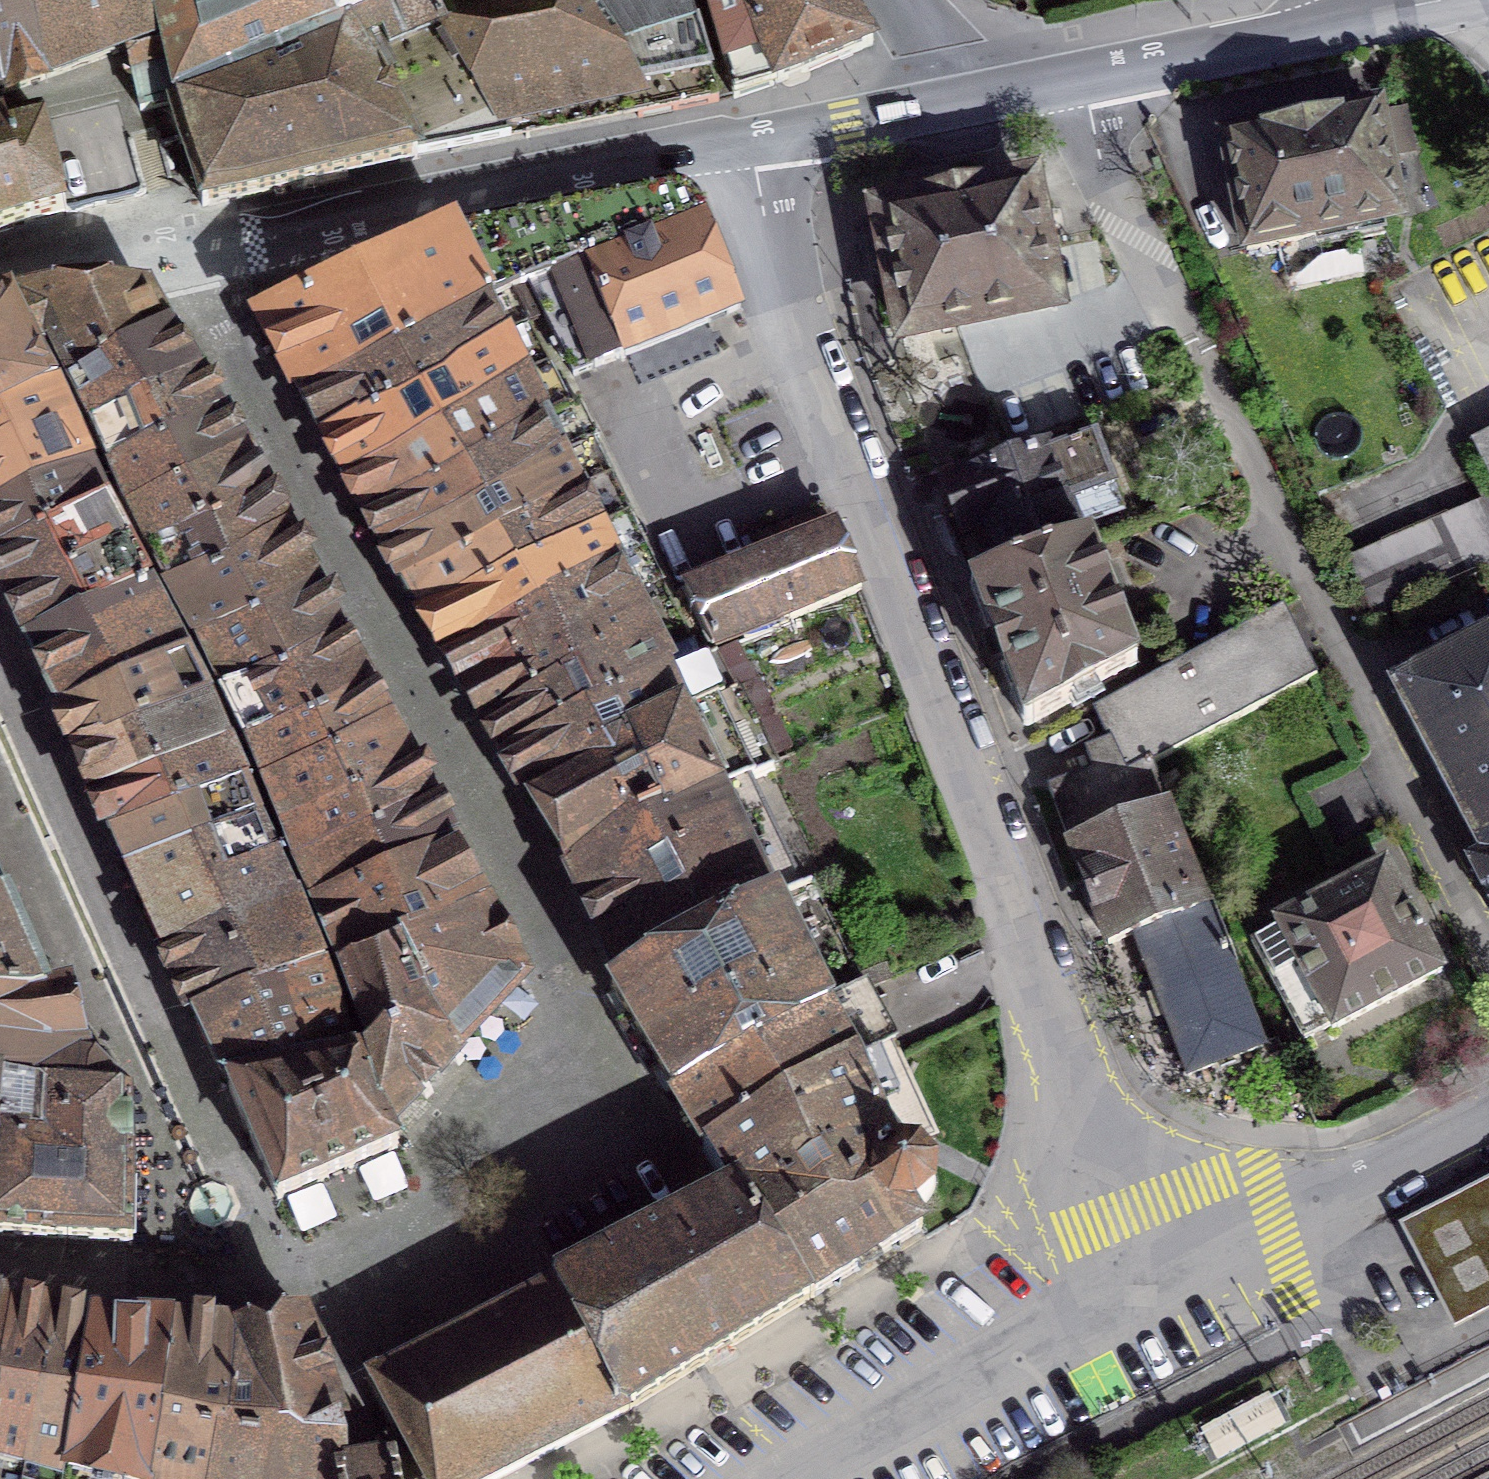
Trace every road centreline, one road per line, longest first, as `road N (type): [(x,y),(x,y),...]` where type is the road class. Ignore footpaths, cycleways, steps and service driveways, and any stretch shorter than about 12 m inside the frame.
road 1 (residential): [(177,249),(579,987),(574,1052),(443,1186),(325,1250),(239,1276)]
road 2 (residential): [(1158,1292),(789,311),(745,143)]
road 3 (residential): [(1488,943),(1075,81)]
road 4 (primary): [(251,238),(745,143)]
road 5 (primary): [(1075,81),(1480,4)]
road 6 (residential): [(1158,1292),(810,1478)]
road 7 (residential): [(1488,1122),(1158,1292)]
road 8 (residential): [(0,1258),(56,1269),(239,1276)]
road 9 (primary): [(745,143),(954,104)]
road 10 (residential): [(0,282),(177,249)]
road 11 (primary): [(954,104),(1075,81)]

